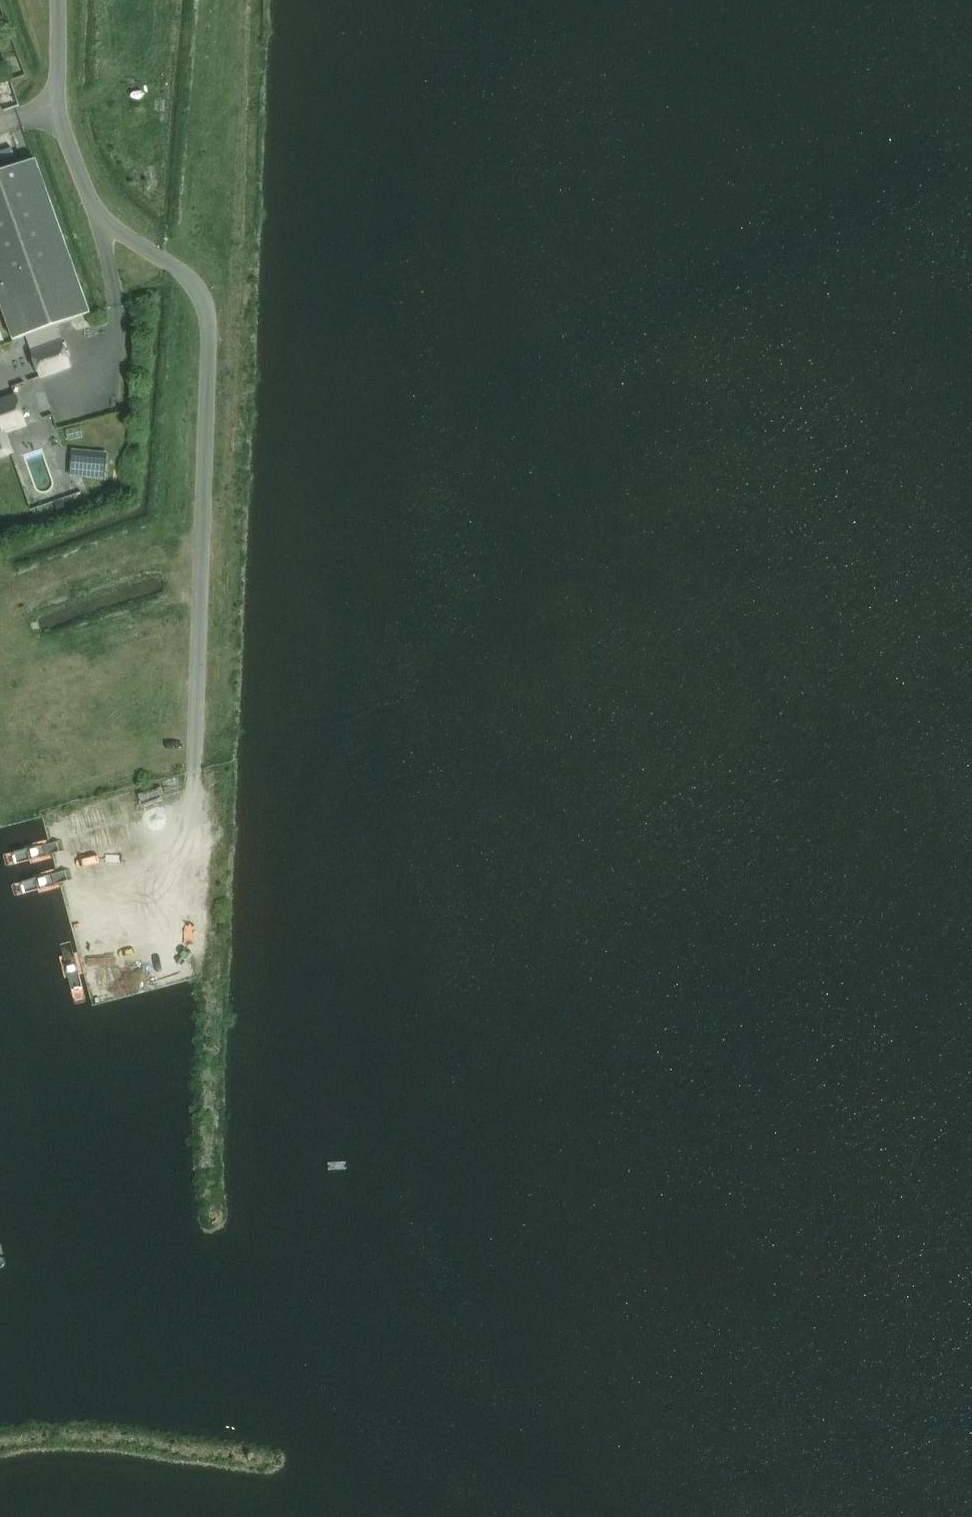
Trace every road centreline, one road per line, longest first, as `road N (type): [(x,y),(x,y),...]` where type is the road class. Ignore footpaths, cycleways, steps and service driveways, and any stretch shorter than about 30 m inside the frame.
road 1 (residential): [(59,0),(60,108),(88,195),(101,217),(178,270),(206,303),(196,768)]

